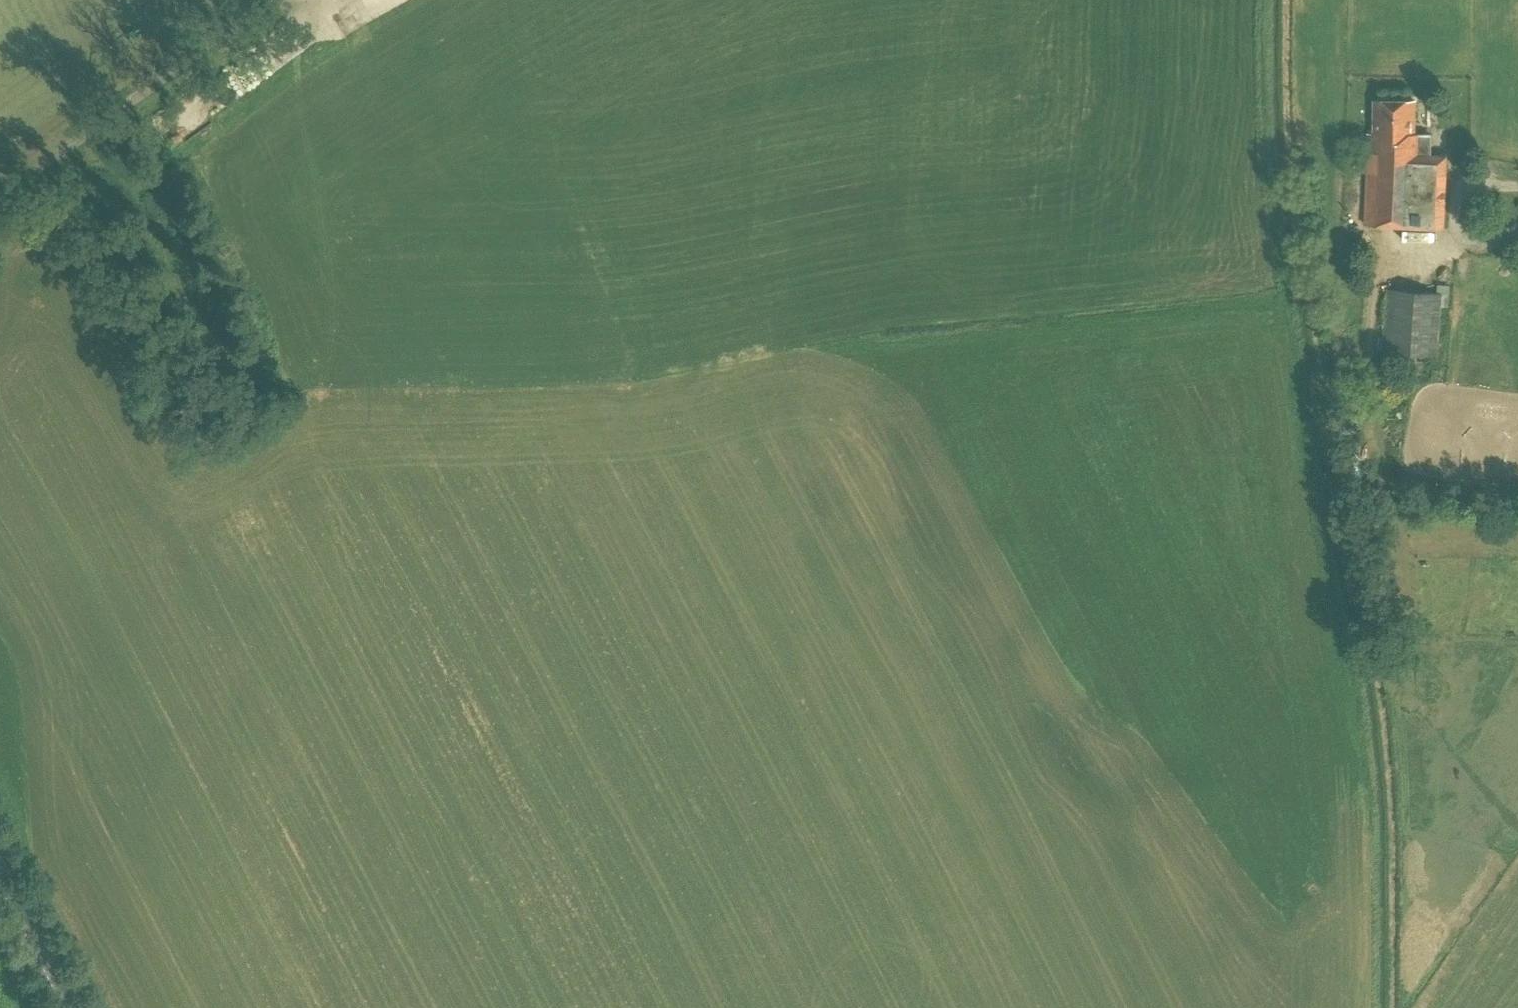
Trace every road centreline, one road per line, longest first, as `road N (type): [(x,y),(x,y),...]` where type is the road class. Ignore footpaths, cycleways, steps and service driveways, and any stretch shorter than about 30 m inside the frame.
road 1 (track): [(1368,1007),(1364,744),(1264,141),(1263,0)]
road 2 (tertiary): [(70,1007),(0,877)]

